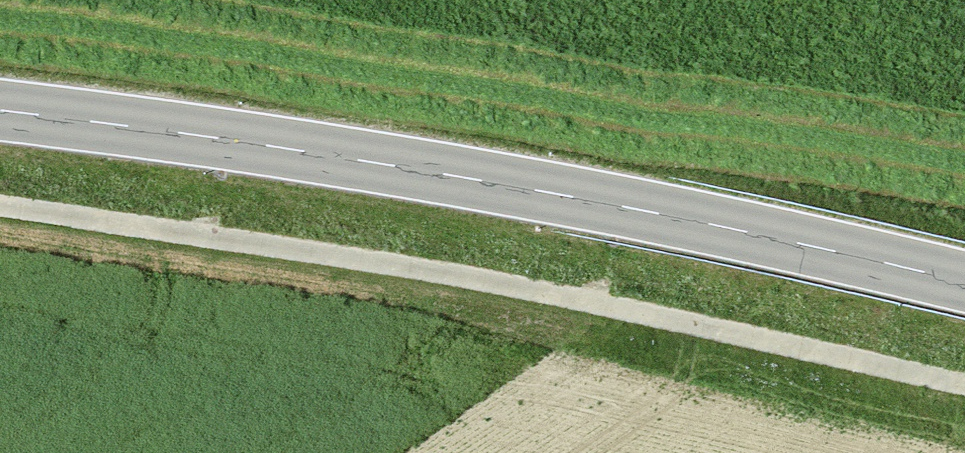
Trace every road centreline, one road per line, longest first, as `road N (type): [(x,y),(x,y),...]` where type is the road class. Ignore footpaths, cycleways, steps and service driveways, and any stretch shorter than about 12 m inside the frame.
road 1 (track): [(0,207),(265,242),(573,298),(964,382)]
road 2 (tertiary): [(0,110),(557,194),(964,282)]

